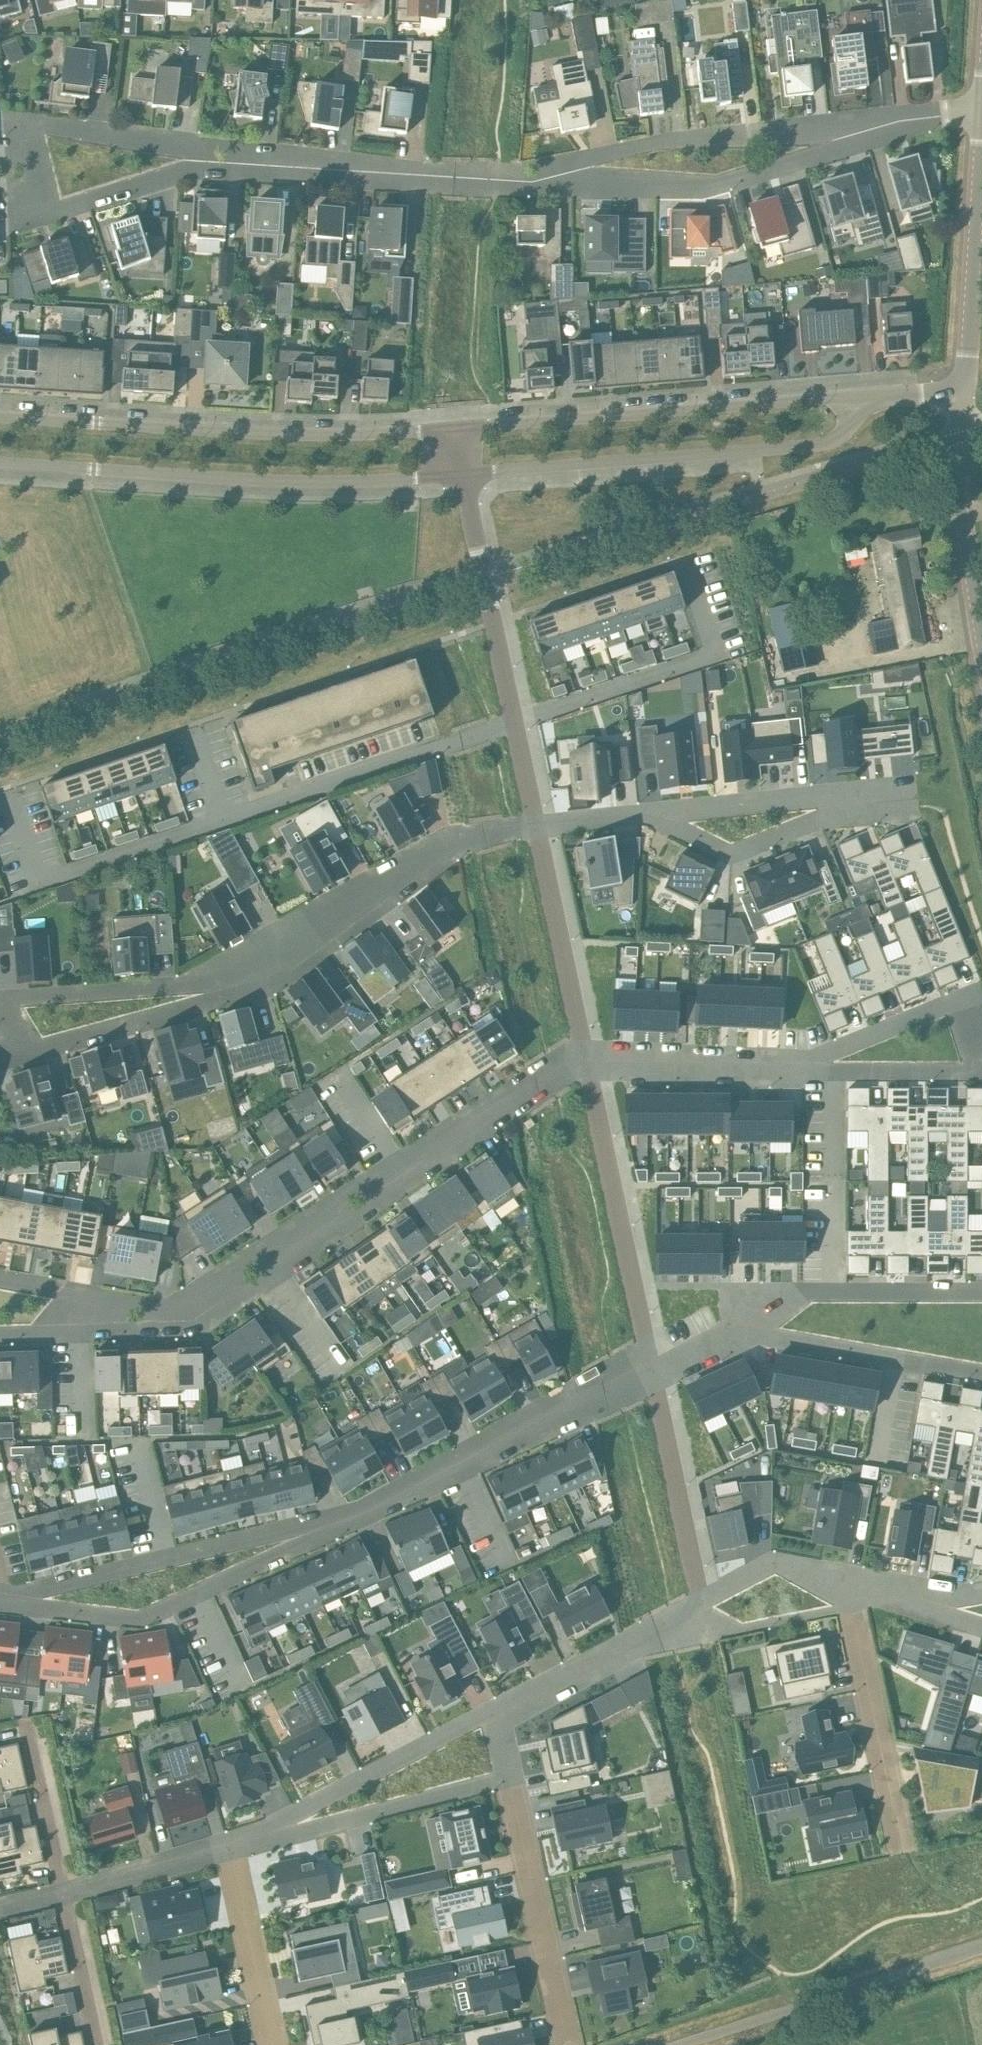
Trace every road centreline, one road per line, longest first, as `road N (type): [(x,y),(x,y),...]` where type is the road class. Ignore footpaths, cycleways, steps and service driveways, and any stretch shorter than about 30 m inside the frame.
road 1 (residential): [(124,1312),(179,1311),(580,1049)]
road 2 (residential): [(40,887),(516,720)]
road 3 (unclassified): [(0,465),(334,482),(457,473)]
road 4 (unclassified): [(453,429),(218,430),(0,418)]
road 5 (residential): [(0,1604),(140,1621),(401,1500)]
road 6 (unclassified): [(457,473),(818,446),(847,427),(850,398)]
road 7 (residential): [(401,1500),(3,1599)]
road 8 (unclassified): [(850,398),(453,429)]
road 9 (residential): [(871,134),(723,186),(512,181)]
road 10 (residential): [(871,134),(656,140),(512,181)]
road 11 (residential): [(237,979),(462,840),(536,827)]
road 12 (residential): [(498,1721),(568,2044)]
road 13 (residential): [(516,720),(721,648),(688,556)]
road 14 (unclassified): [(683,2044),(981,1949)]
road 15 (residential): [(580,1049),(650,1353)]
road 16 (residential): [(227,1852),(327,1816),(498,1721)]
road 17 (residential): [(229,155),(40,218),(20,123)]
road 18 (residential): [(401,1500),(650,1353)]
road 19 (residential): [(512,181),(229,155)]
road 20 (residential): [(849,1589),(905,1854)]
road 21 (residential): [(721,1326),(766,1295),(981,1292)]
road 22 (residential): [(18,1034),(8,1004),(19,1000),(237,979)]
road 23 (residential): [(650,1353),(704,1605)]
road 24 (residential): [(655,815),(733,854),(888,804),(891,797)]
road 25 (unclassified): [(960,392),(981,138)]
road 26 (residential): [(237,979),(204,1005),(34,1055),(18,1034)]
road 27 (residential): [(655,815),(875,790),(891,797)]
road 28 (residential): [(498,1721),(704,1605)]
road 29 (residential): [(536,827),(580,1049)]
road 30 (residential): [(580,1049),(805,1070)]
road 31 (residential): [(20,123),(229,155)]
road 32 (residential): [(981,1054),(960,1004),(817,1056)]
road 33 (residential): [(227,1852),(272,2044)]
road 34 (unclassified): [(981,634),(956,441)]
road 35 (residential): [(896,1356),(721,1326)]
road 36 (residential): [(29,1723),(67,1896)]
road 37 (residential): [(805,1070),(981,1070)]
road 38 (residential): [(67,1896),(227,1852)]
road 39 (residential): [(704,1605),(774,1563),(849,1589)]
road 40 (residential): [(67,1896),(98,2044)]
road 41 (residential): [(483,579),(516,720)]
road 42 (residential): [(0,1284),(124,1312)]
road 43 (residential): [(0,1336),(81,1327),(124,1312)]

